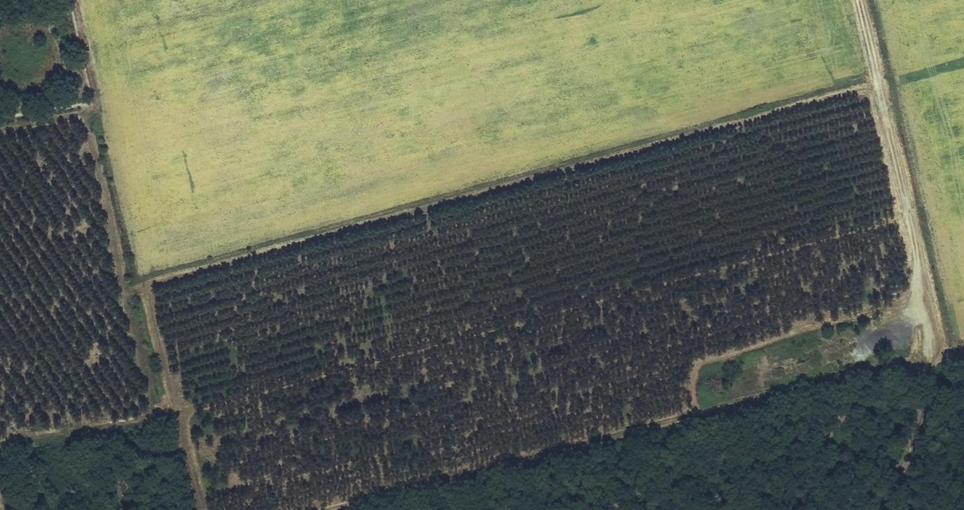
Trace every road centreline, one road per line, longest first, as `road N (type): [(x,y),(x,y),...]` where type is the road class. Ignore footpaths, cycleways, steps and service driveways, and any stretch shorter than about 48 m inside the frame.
road 1 (track): [(0,446),(215,407),(910,215)]
road 2 (track): [(325,509),(937,349)]
road 3 (track): [(858,0),(937,349)]

